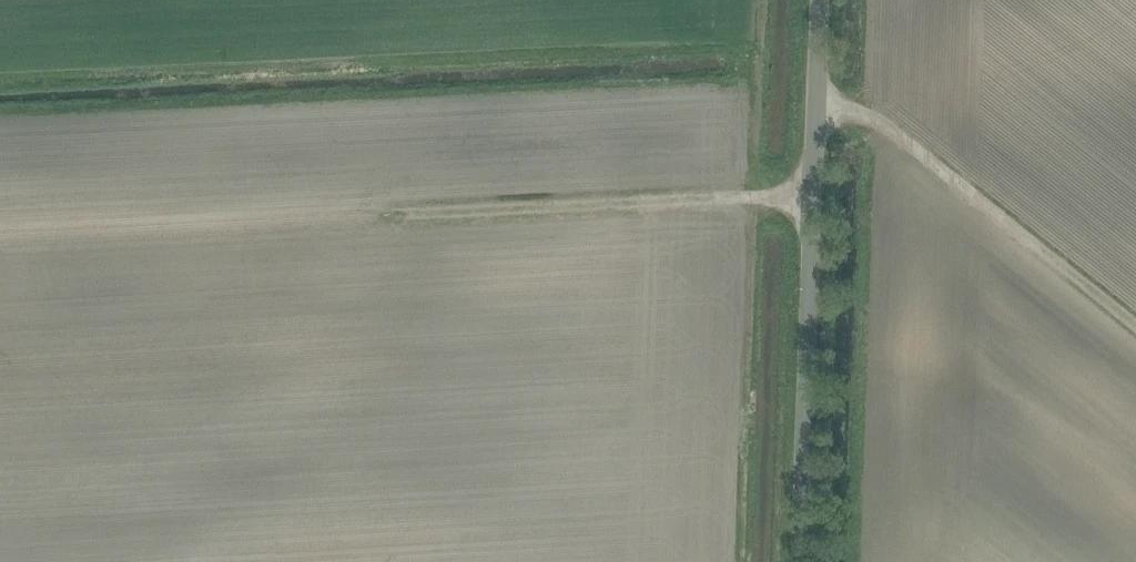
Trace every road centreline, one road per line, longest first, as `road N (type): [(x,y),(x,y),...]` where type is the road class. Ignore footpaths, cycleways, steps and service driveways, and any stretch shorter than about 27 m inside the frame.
road 1 (residential): [(802,561),(827,0)]

